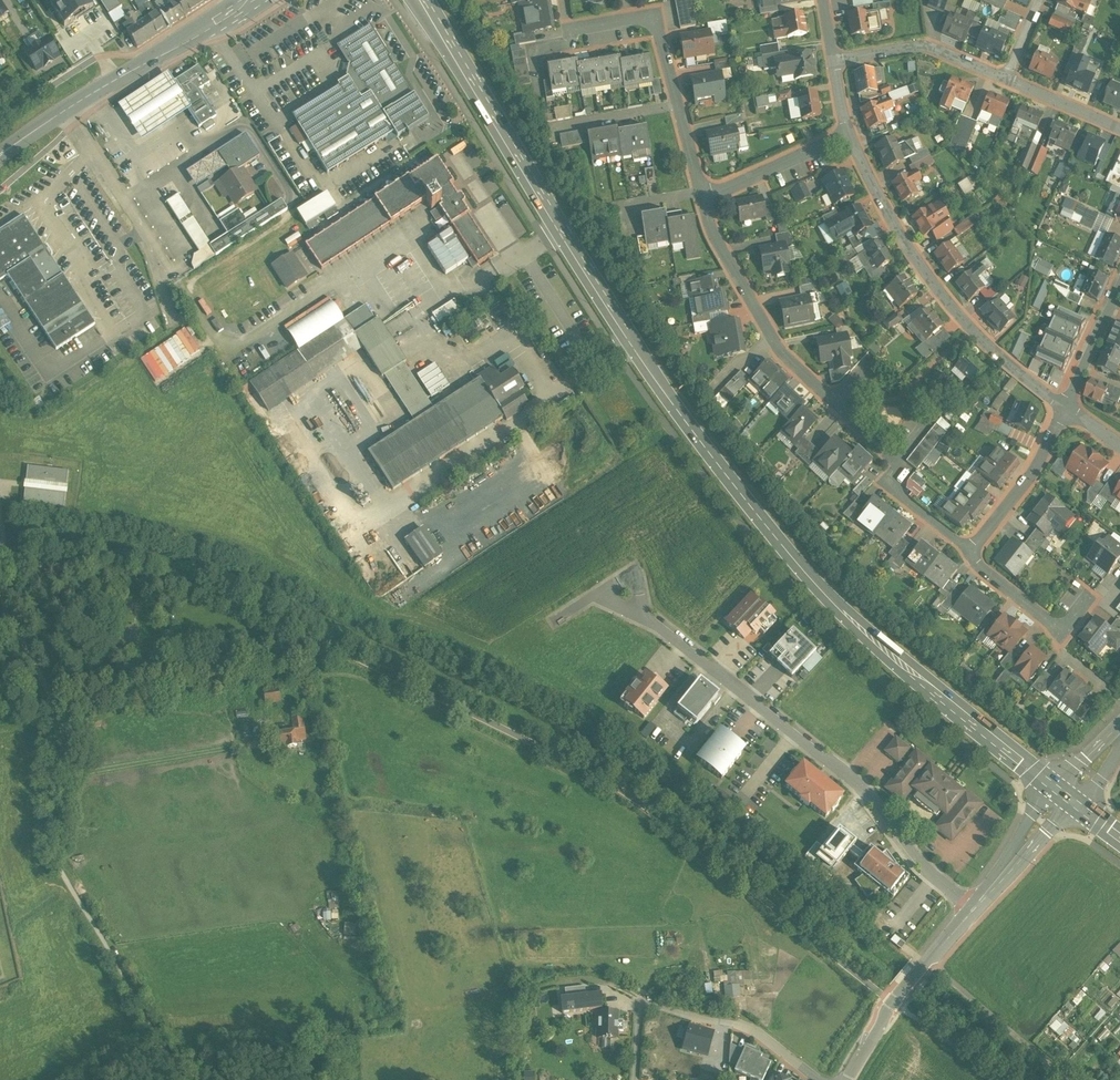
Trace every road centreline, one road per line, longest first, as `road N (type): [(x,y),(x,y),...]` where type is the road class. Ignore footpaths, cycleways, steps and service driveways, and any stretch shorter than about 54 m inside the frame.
road 1 (secondary): [(417,0),(633,349),(788,553),(912,674),(1064,799)]
road 2 (residential): [(644,616),(859,784),(923,866),(973,908)]
road 3 (residential): [(1064,408),(960,317),(891,221),(848,135)]
road 4 (secondary): [(248,0),(0,154)]
road 5 (residential): [(580,22),(657,10),(701,191)]
road 6 (residential): [(701,191),(710,229),(750,298),(824,391)]
road 7 (unclassified): [(846,1079),(900,994),(973,908)]
road 8 (residential): [(641,997),(749,1030),(816,1079)]
road 9 (residential): [(832,62),(928,47),(1009,80)]
road 10 (residential): [(1064,408),(1026,488),(969,552)]
road 11 (residential): [(969,552),(1062,631),(1090,594)]
road 12 (residential): [(848,135),(701,191)]
road 13 (unclassified): [(973,908),(1064,799)]
road 14 (residential): [(1119,288),(1064,408)]
road 15 (residential): [(1009,80),(1119,128)]

